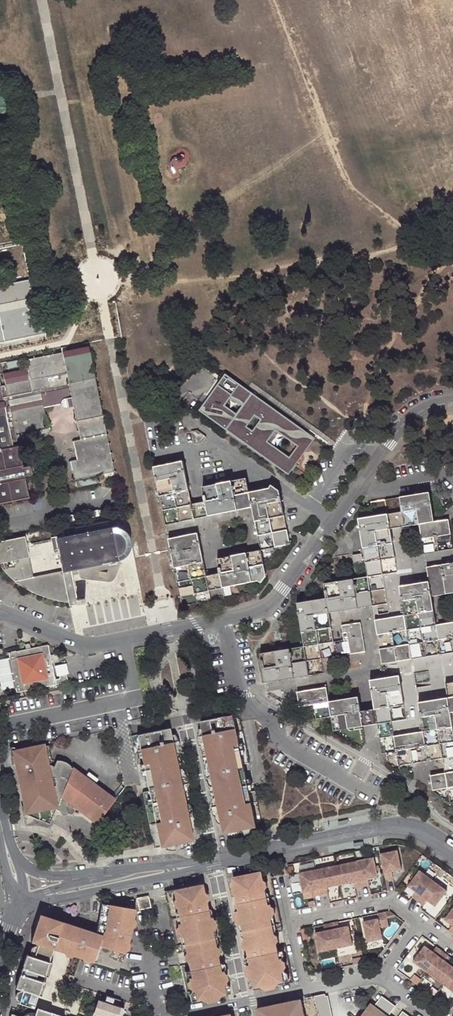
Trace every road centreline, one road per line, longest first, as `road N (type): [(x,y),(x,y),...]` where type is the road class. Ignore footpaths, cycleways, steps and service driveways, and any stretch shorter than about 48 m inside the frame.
road 1 (tertiary): [(452,850),(418,830),(383,826),(177,869)]
road 2 (residential): [(237,696),(280,743),(375,793)]
road 3 (tertiary): [(20,900),(177,869)]
road 4 (residential): [(219,622),(263,610),(334,523)]
road 5 (residential): [(211,434),(334,523)]
road 6 (residential): [(419,921),(389,899),(290,920)]
road 7 (residential): [(302,988),(167,1015)]
road 8 (residential): [(356,490),(407,416),(452,400)]
road 9 (residential): [(0,612),(74,642),(122,642)]
road 10 (residential): [(237,696),(362,671)]

